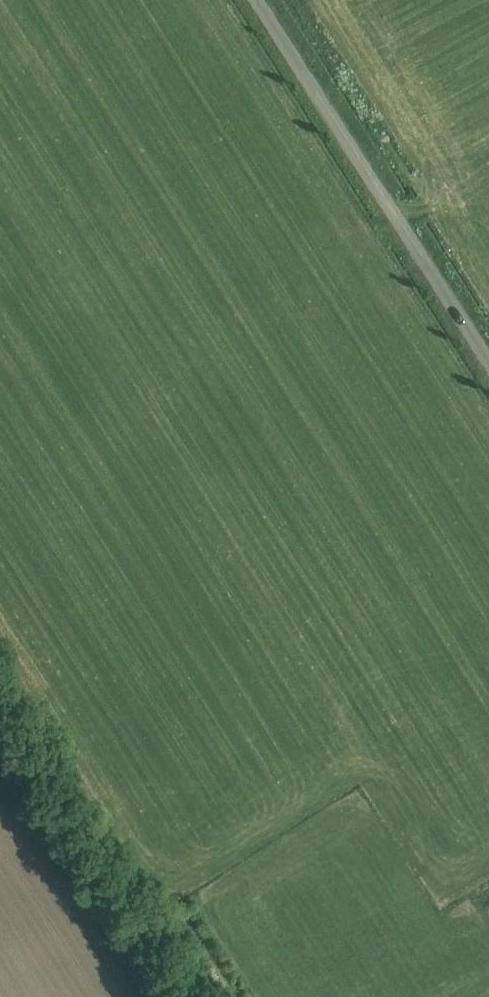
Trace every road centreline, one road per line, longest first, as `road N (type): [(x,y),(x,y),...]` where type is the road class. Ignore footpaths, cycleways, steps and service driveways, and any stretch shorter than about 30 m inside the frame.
road 1 (unclassified): [(488,360),(258,0)]

